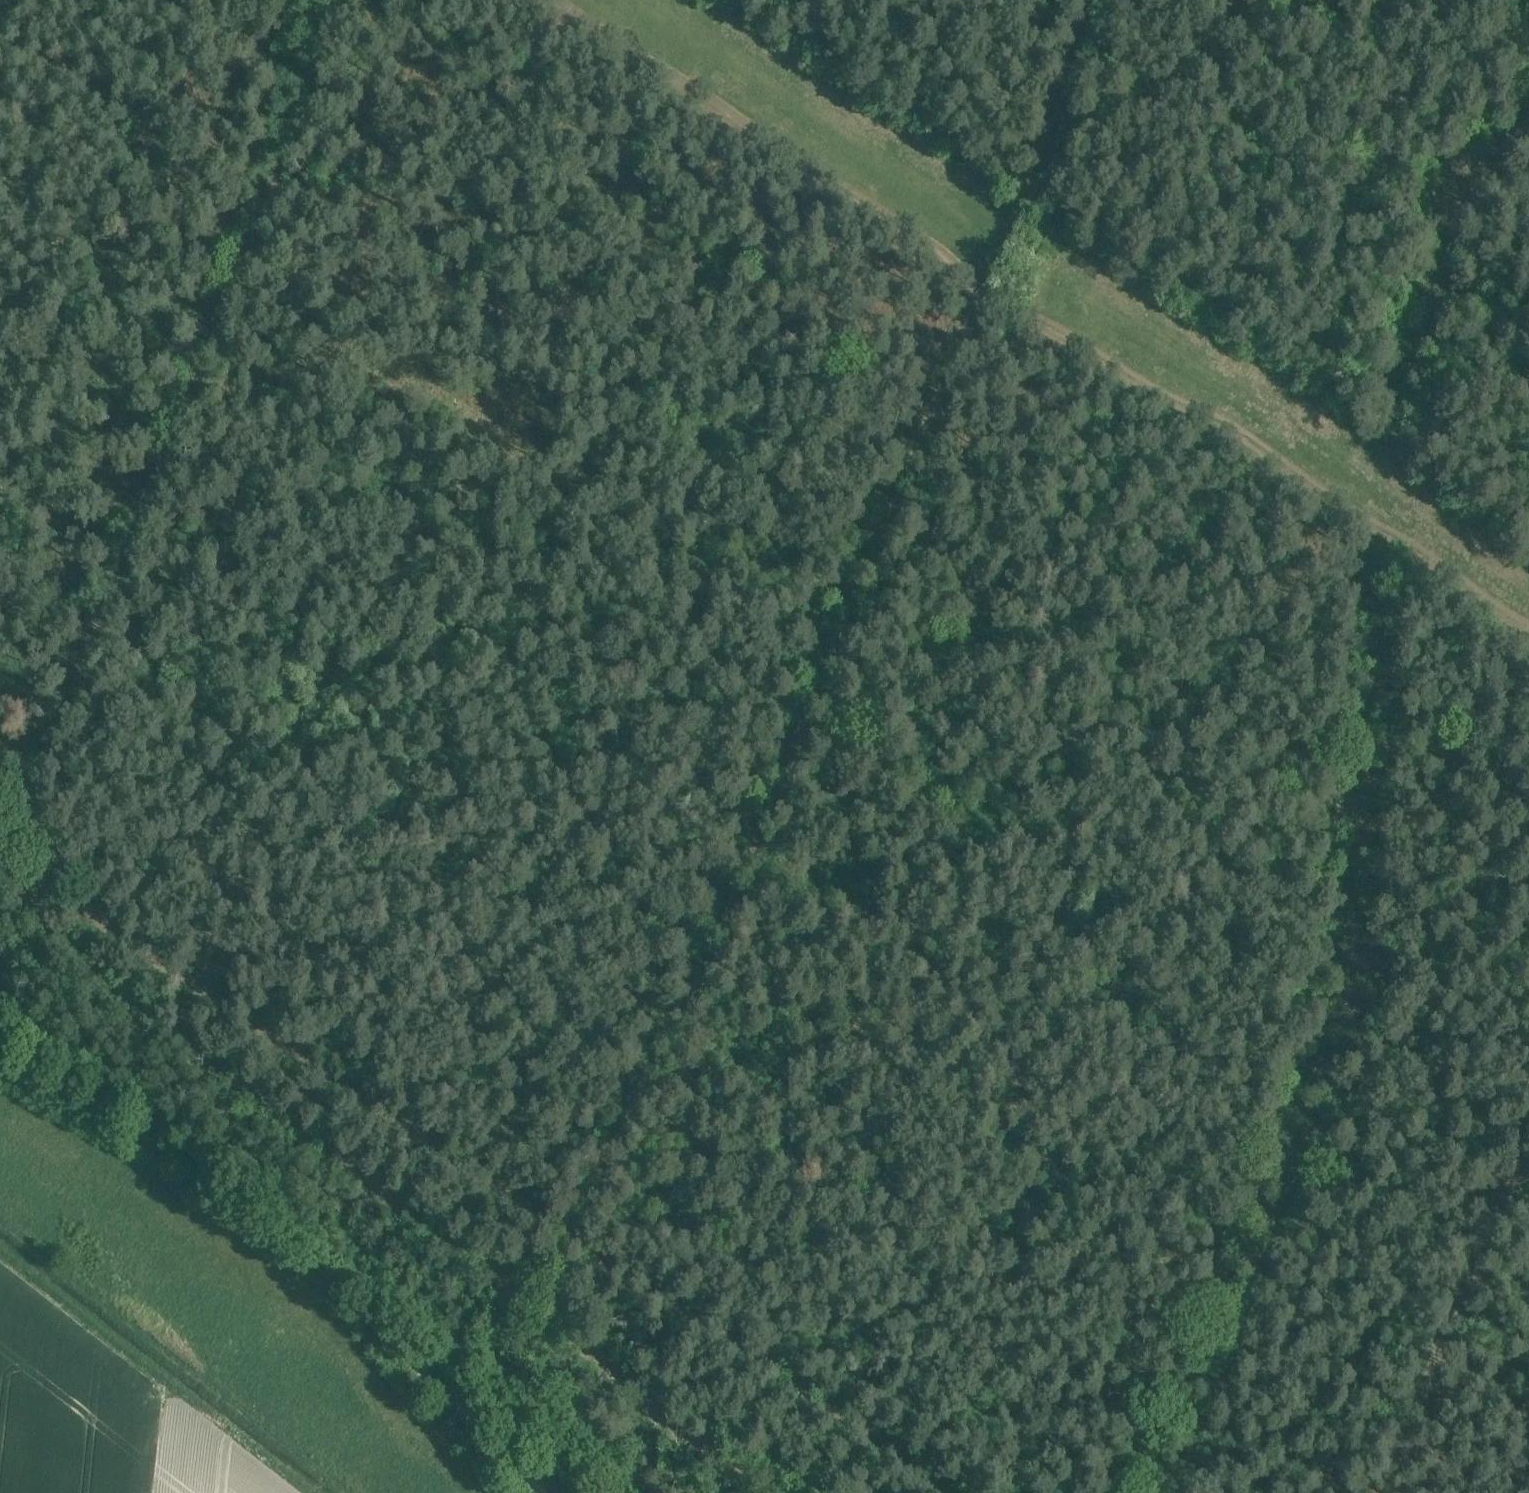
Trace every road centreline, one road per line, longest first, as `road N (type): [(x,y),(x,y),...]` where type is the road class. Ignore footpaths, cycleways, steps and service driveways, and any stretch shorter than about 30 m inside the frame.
road 1 (track): [(349,0),(38,759),(5,868)]
road 2 (track): [(540,1492),(268,1224),(0,1054)]

